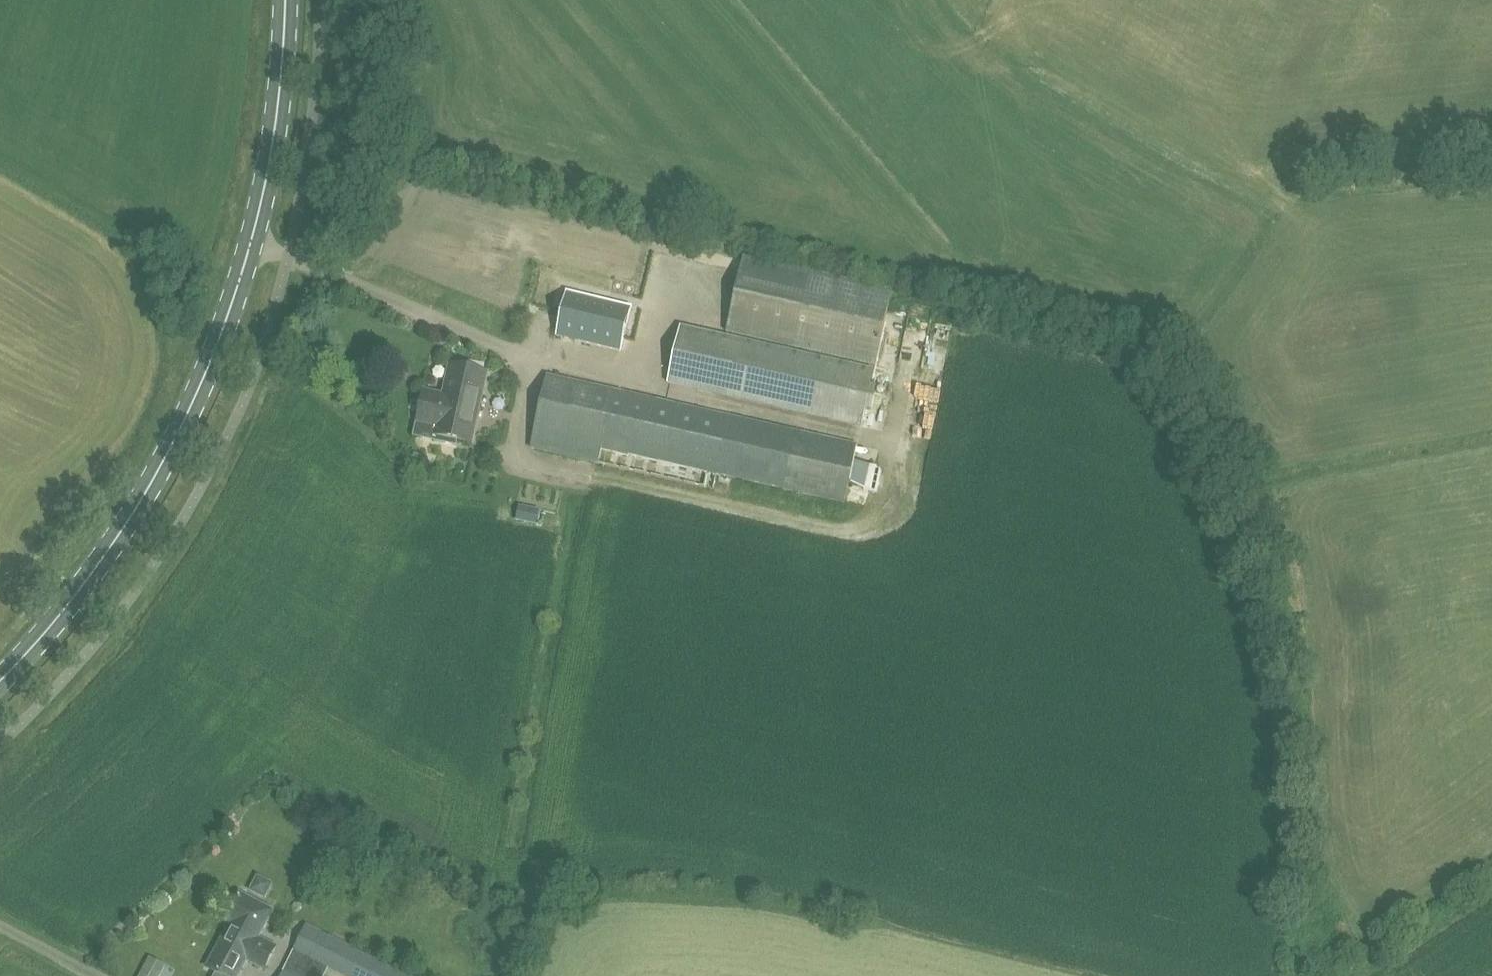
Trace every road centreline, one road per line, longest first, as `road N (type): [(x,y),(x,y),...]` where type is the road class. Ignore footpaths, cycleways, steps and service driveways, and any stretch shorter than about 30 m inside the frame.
road 1 (secondary): [(0,689),(47,638),(202,380),(240,282),(279,117),(283,0)]

